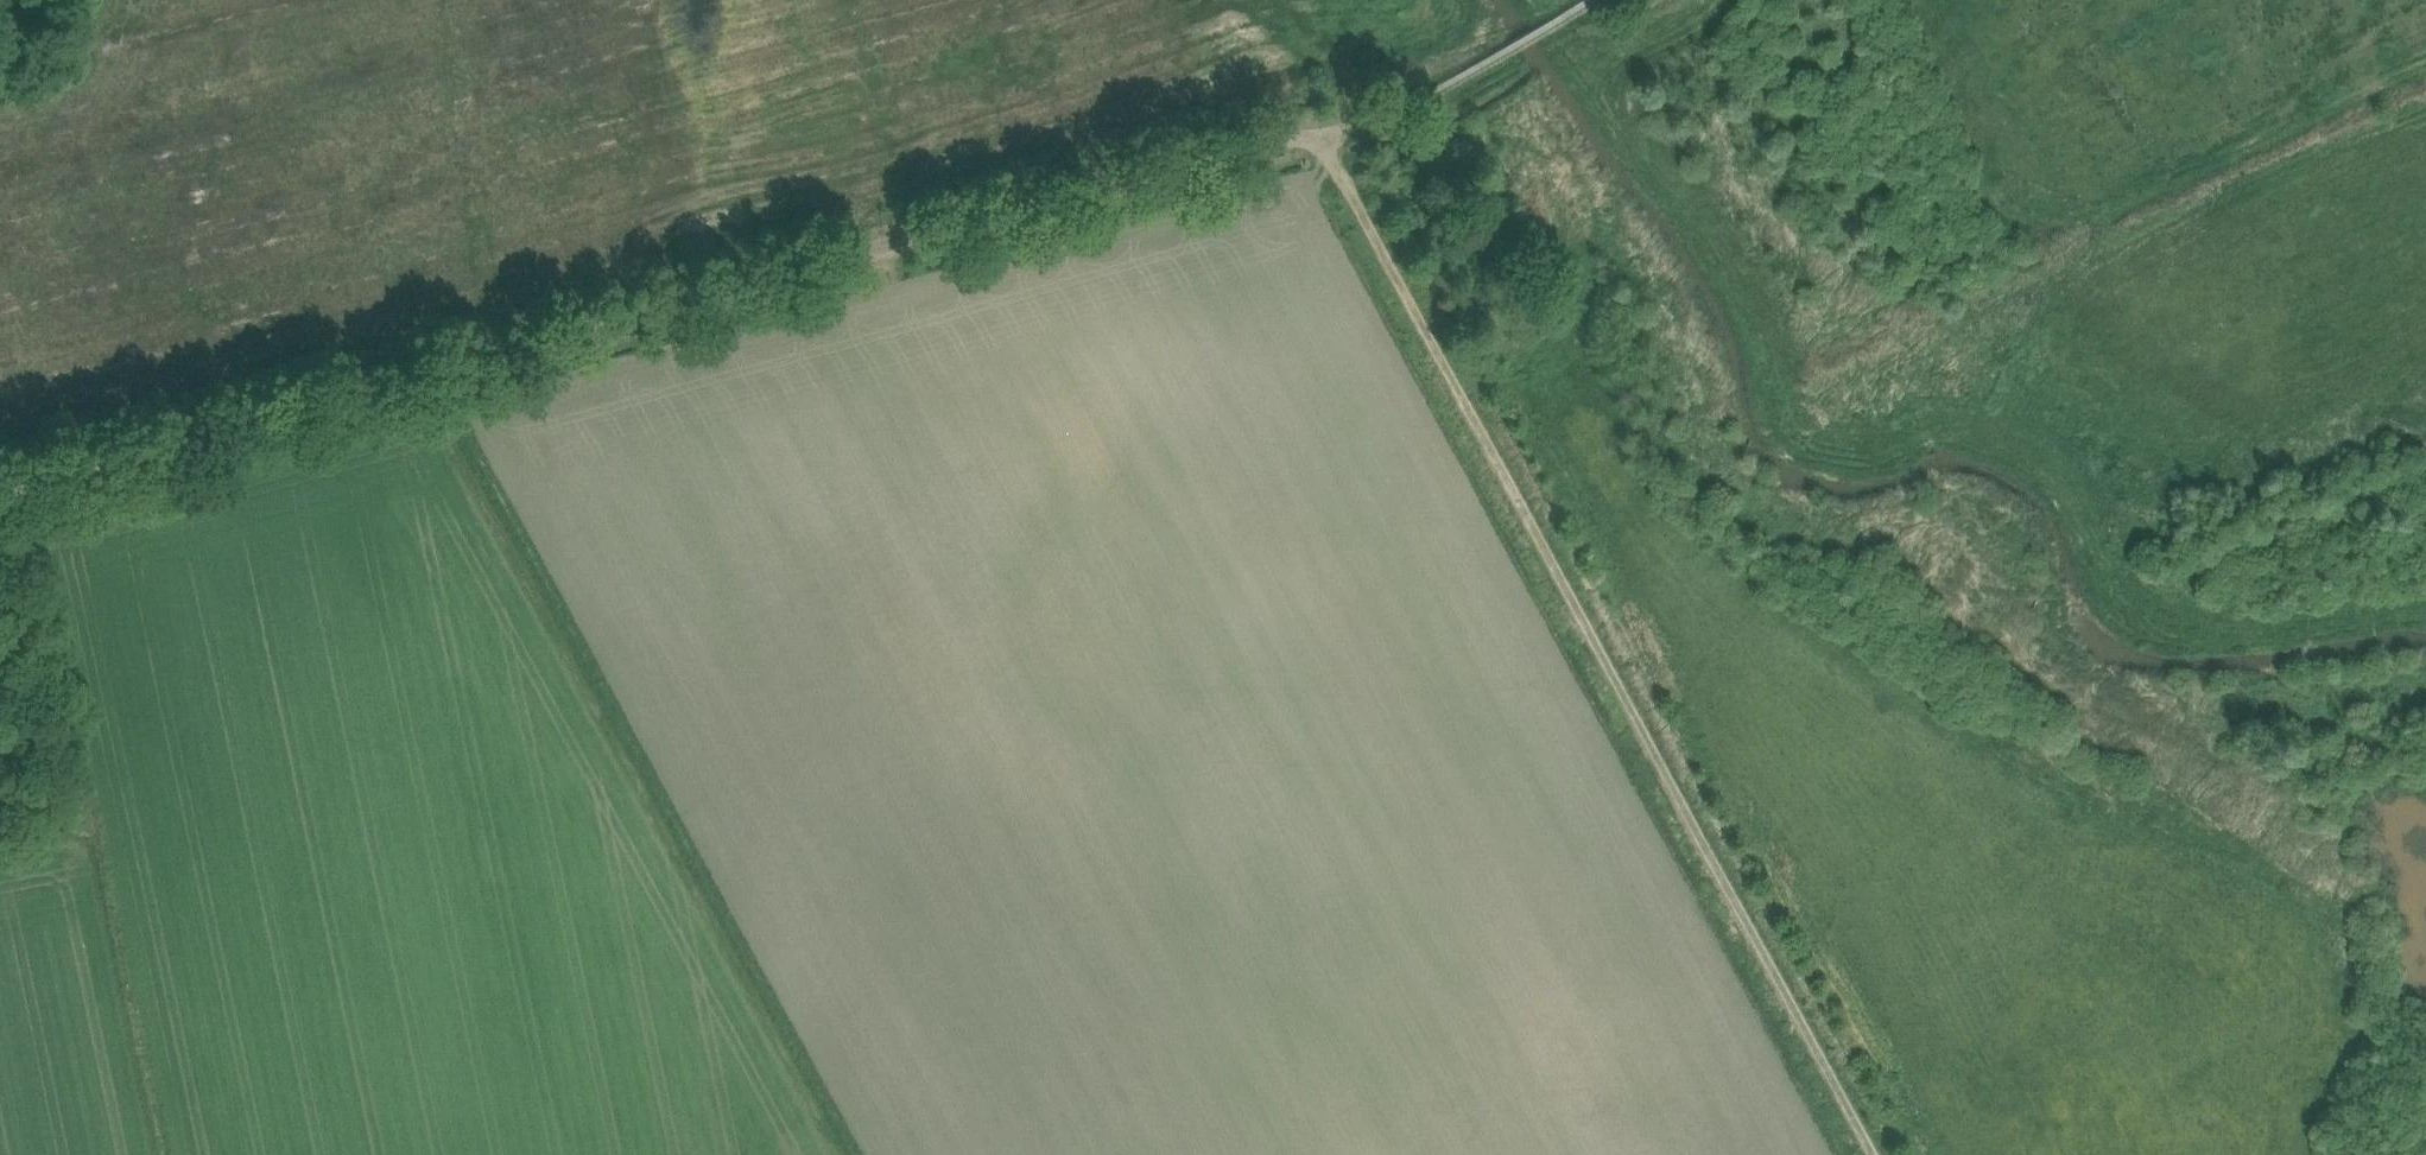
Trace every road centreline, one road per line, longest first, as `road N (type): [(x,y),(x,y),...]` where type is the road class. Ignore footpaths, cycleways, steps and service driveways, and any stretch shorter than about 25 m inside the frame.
road 1 (track): [(1876,1154),(1323,133)]
road 2 (track): [(1117,192),(0,476)]
road 3 (track): [(1117,192),(1437,91)]

